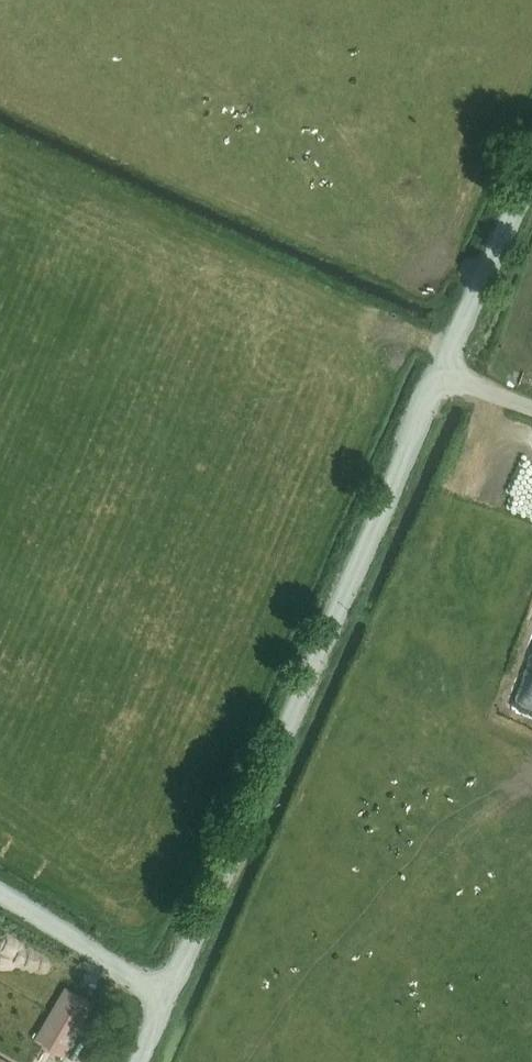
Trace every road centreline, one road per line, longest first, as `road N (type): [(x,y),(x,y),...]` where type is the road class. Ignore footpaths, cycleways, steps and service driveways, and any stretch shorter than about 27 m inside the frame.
road 1 (unclassified): [(168,992),(445,368)]
road 2 (unclassified): [(445,368),(531,164)]
road 3 (unclassified): [(168,992),(0,885)]

